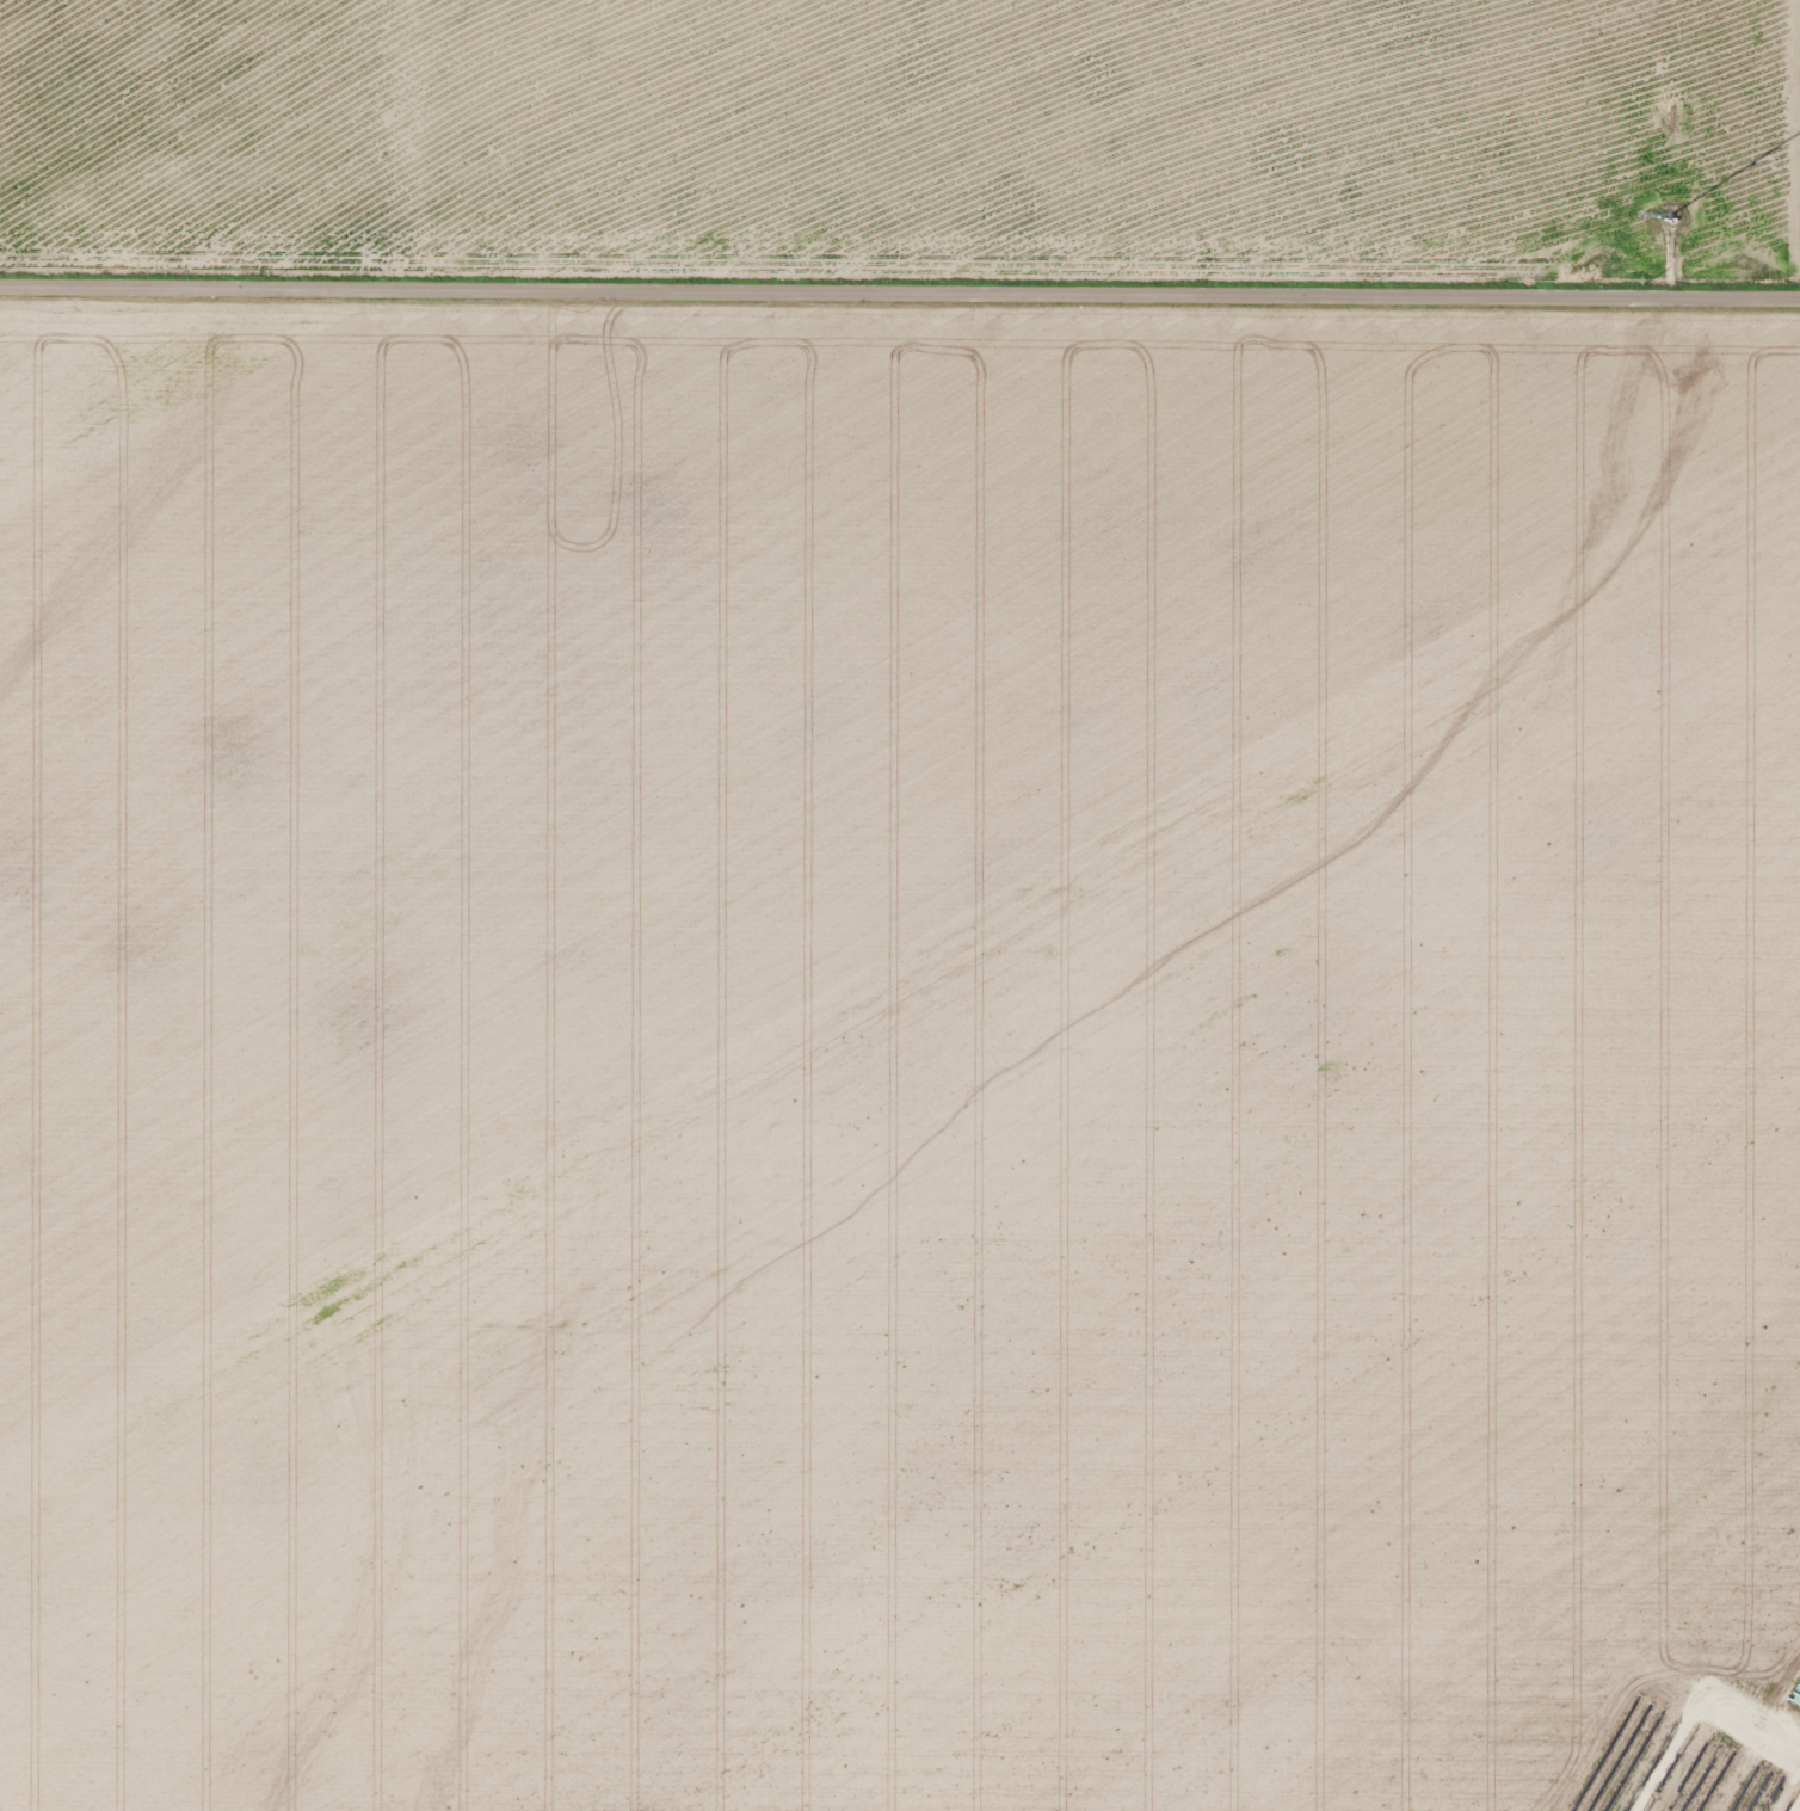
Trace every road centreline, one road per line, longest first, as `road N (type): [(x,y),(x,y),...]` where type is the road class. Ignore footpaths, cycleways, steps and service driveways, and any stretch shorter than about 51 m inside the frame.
road 1 (residential): [(0,285),(1799,299)]

